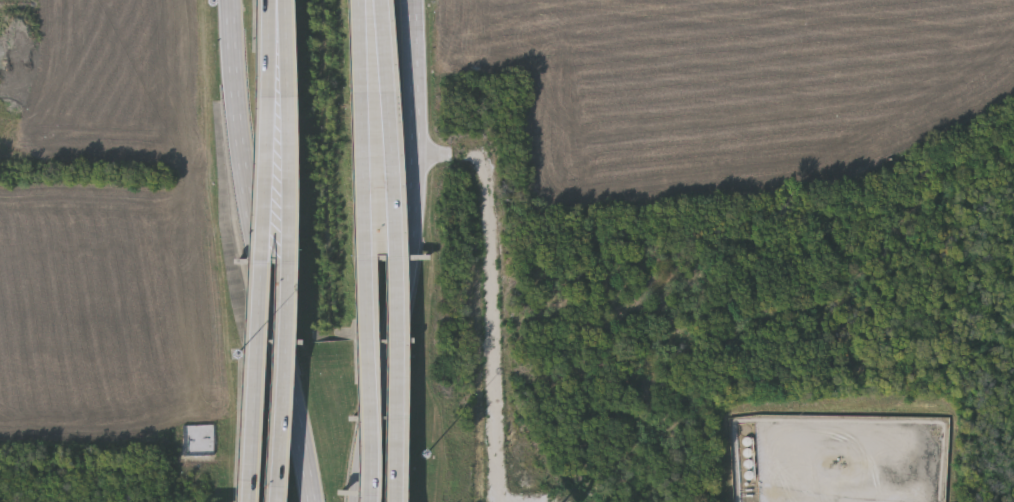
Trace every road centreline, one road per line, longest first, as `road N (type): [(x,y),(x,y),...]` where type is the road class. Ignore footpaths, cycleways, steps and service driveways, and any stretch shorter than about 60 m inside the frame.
road 1 (secondary): [(231,0),(268,299),(315,501)]
road 2 (secondary): [(363,501),(414,221),(414,0)]
road 3 (motorway): [(286,97),(289,261),(277,501)]
road 4 (motorway): [(263,98),(245,501)]
road 5 (motorway): [(401,501),(396,257)]
road 6 (motorway): [(366,501),(363,258)]
road 7 (motorway): [(396,257),(385,93)]
road 8 (motorway): [(363,258),(362,94)]

